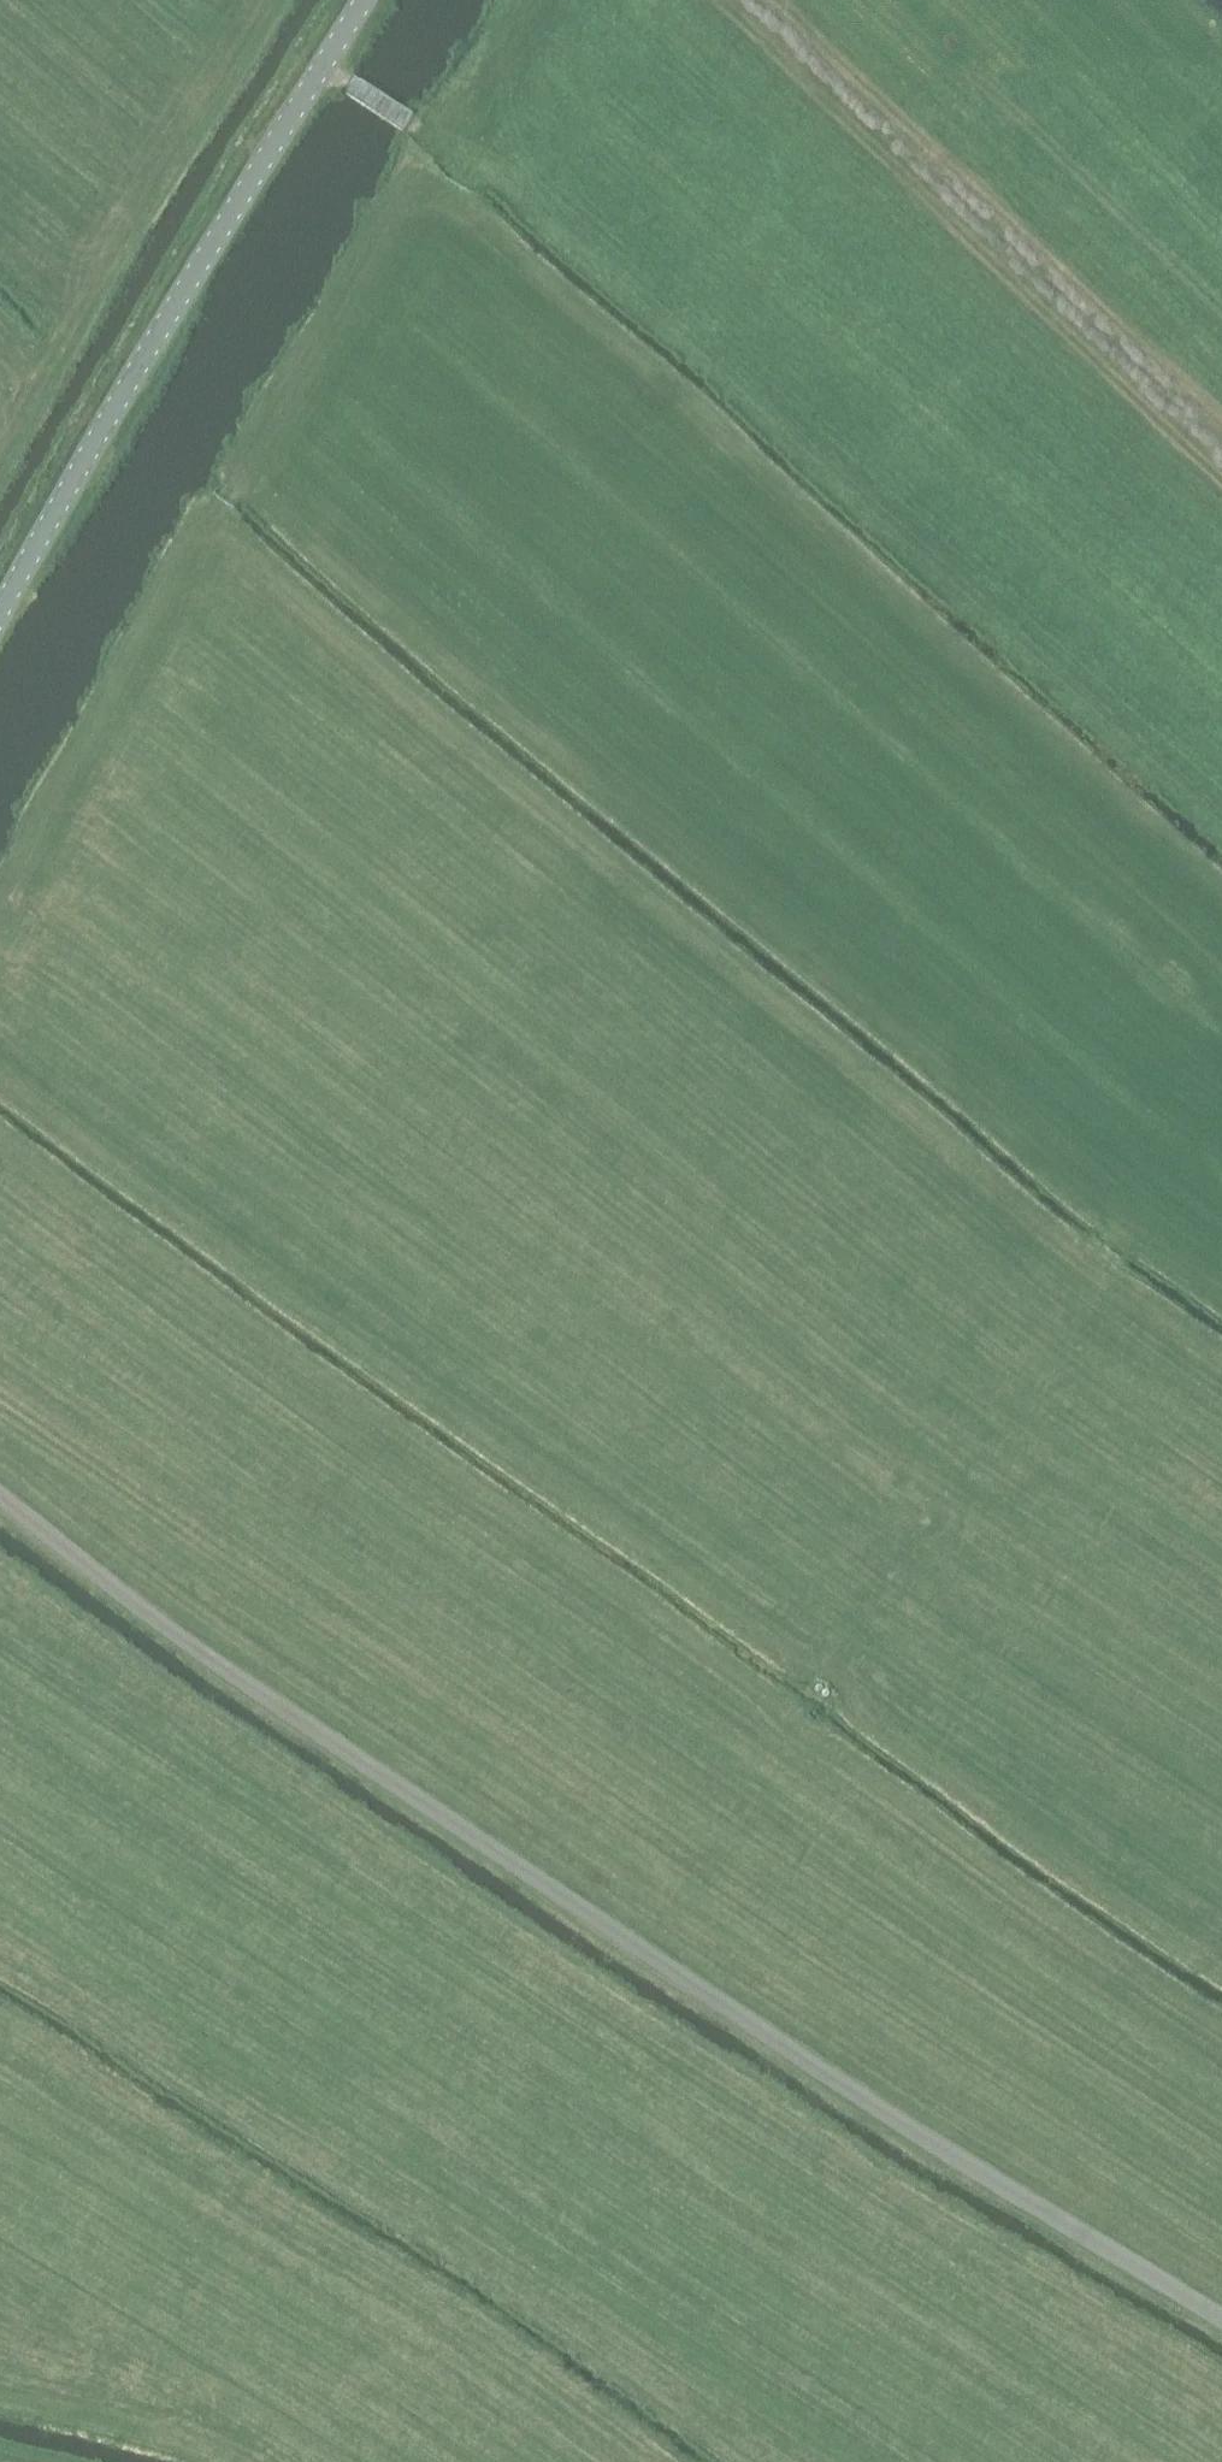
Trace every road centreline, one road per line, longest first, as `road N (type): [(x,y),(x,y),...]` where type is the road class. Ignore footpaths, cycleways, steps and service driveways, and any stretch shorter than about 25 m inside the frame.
road 1 (track): [(0,1507),(499,1861),(1221,2322)]
road 2 (unclassified): [(0,617),(103,425),(360,0)]
road 3 (track): [(615,275),(505,175),(468,166),(322,68)]

